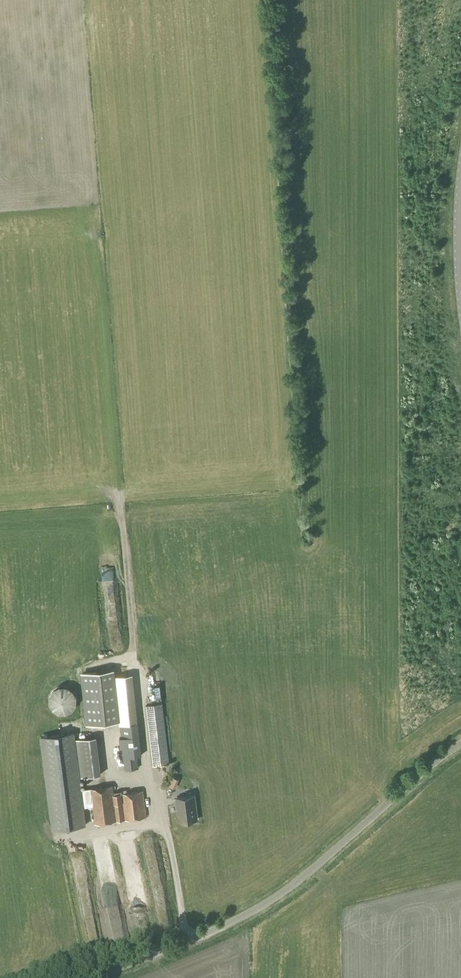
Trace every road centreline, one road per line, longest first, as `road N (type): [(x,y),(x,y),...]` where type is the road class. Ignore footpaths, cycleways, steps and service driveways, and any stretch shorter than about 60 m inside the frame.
road 1 (unclassified): [(93,977),(257,910),(460,745)]

